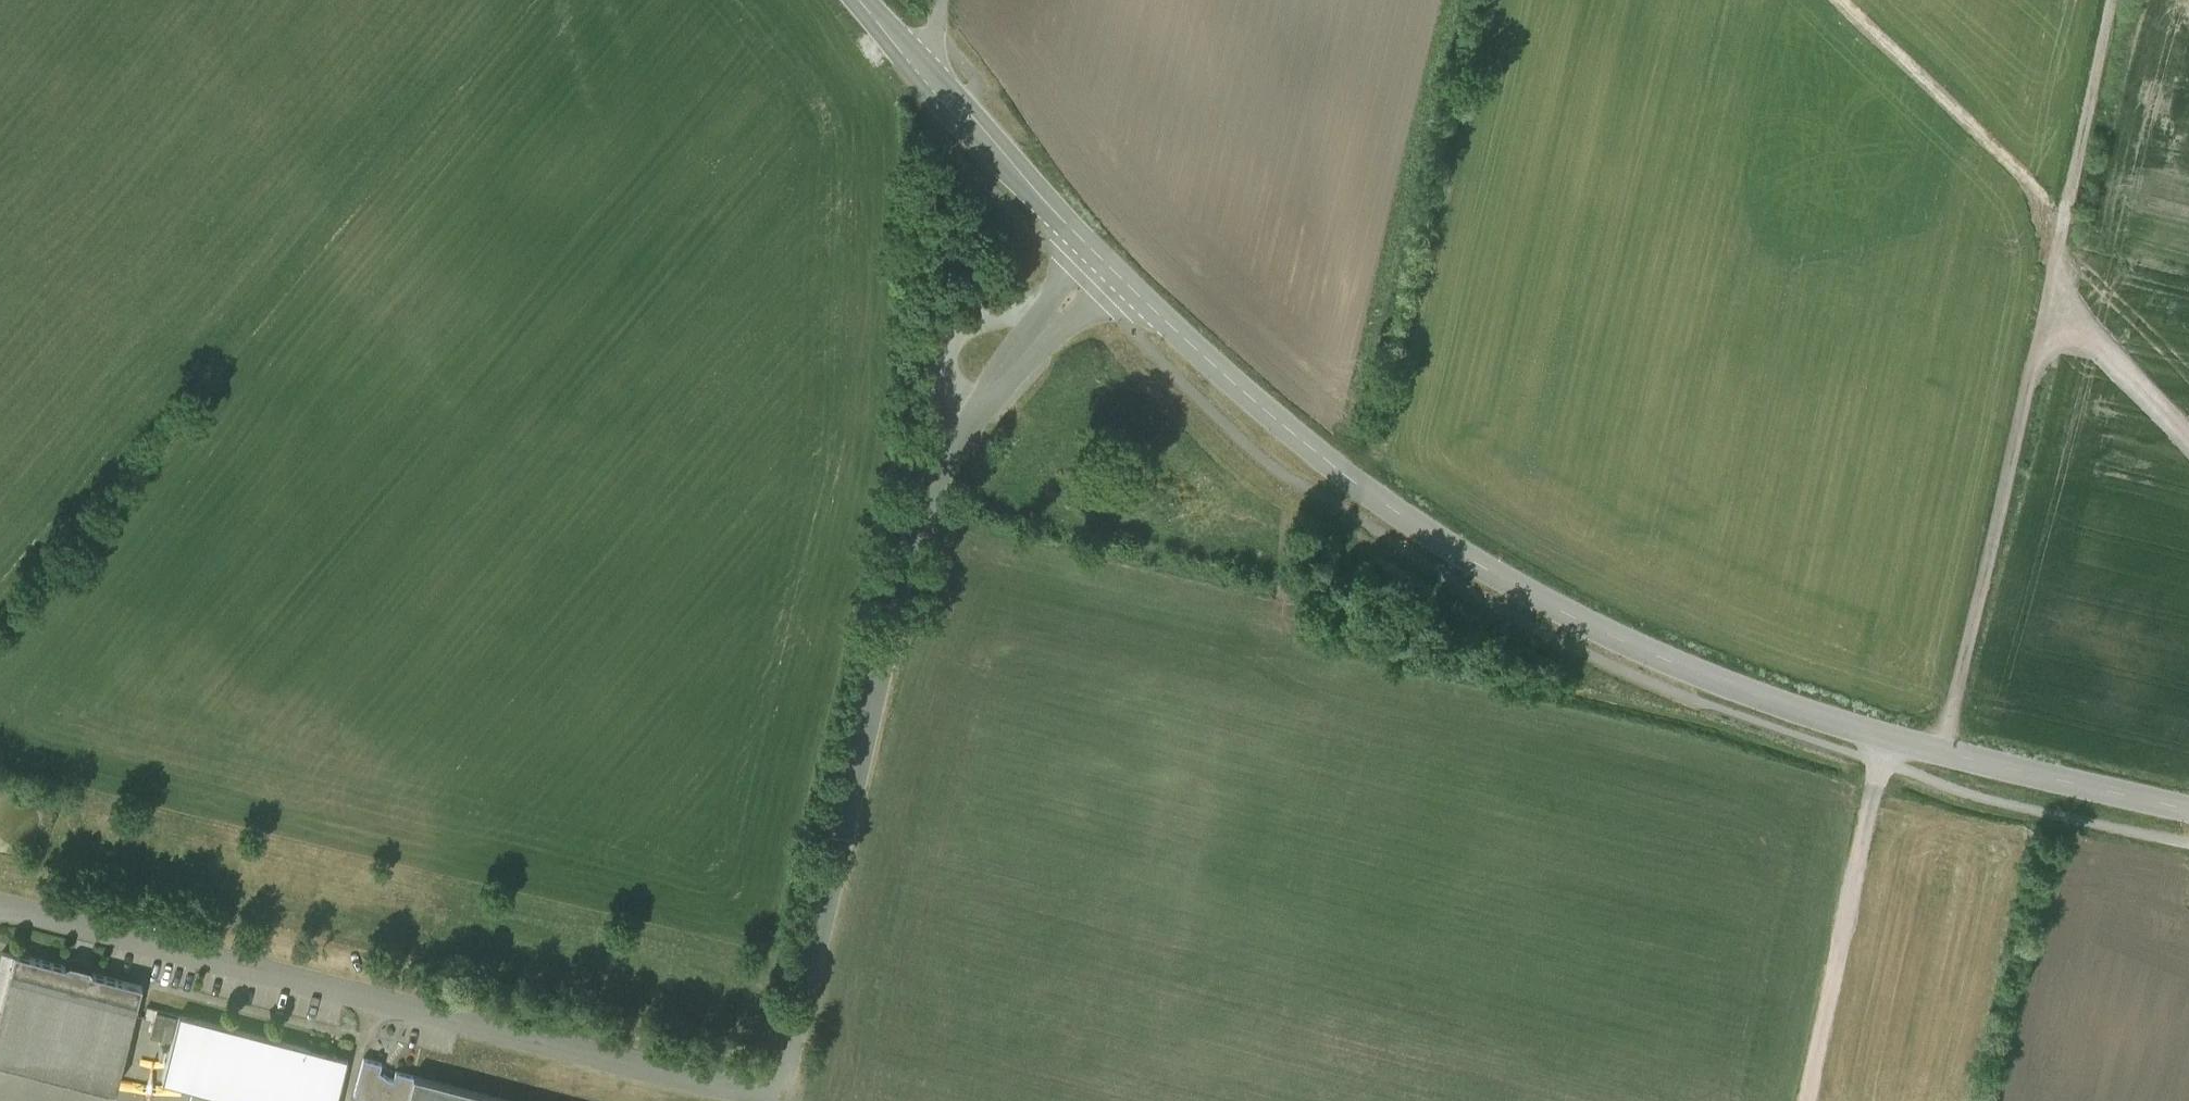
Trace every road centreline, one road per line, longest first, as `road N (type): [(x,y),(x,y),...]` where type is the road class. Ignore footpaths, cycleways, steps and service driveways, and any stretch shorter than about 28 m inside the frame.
road 1 (unclassified): [(1097,255),(1009,365),(931,498),(795,1027),(783,1061),(757,1081),(689,1081),(0,909)]
road 2 (tertiary): [(2188,808),(1882,735),(1737,687),(1568,613),(1371,494),(1097,255)]
road 3 (track): [(1943,750),(2112,0)]
road 4 (tertiary): [(1097,255),(919,69)]

